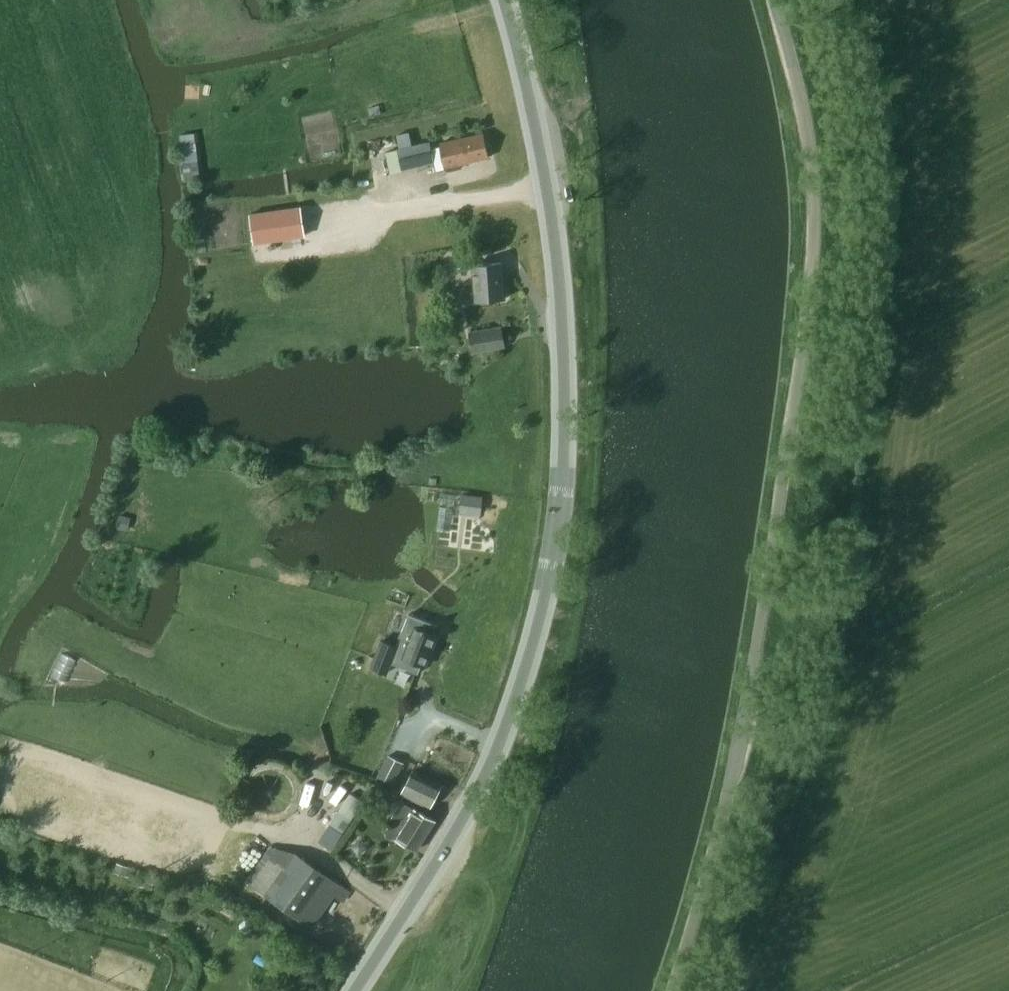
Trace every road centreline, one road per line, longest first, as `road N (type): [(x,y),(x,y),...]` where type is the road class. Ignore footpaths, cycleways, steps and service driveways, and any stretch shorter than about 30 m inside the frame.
road 1 (secondary): [(356,990),(475,803),(534,652),(561,469),(560,291),(532,107),(499,0)]
road 2 (unclassified): [(676,990),(745,711),(807,309),(814,185),(773,0)]

